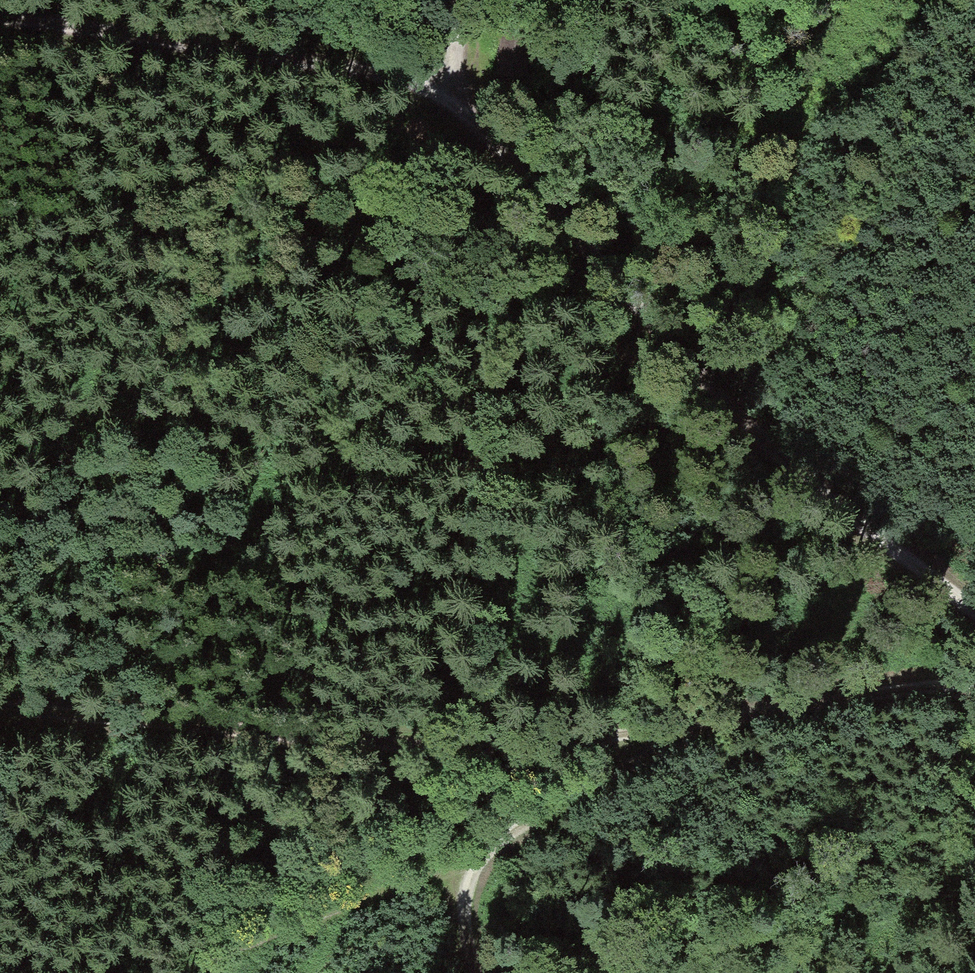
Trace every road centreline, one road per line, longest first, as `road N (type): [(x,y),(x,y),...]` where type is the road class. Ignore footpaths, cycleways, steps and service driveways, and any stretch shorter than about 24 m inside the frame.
road 1 (track): [(974,613),(746,432),(445,89),(0,19)]
road 2 (track): [(0,712),(426,750),(547,747),(974,679)]
road 3 (track): [(459,0),(445,89),(974,161)]
road 4 (track): [(476,972),(465,892),(493,844),(706,720)]
road 5 (track): [(188,972),(443,875),(473,873)]

